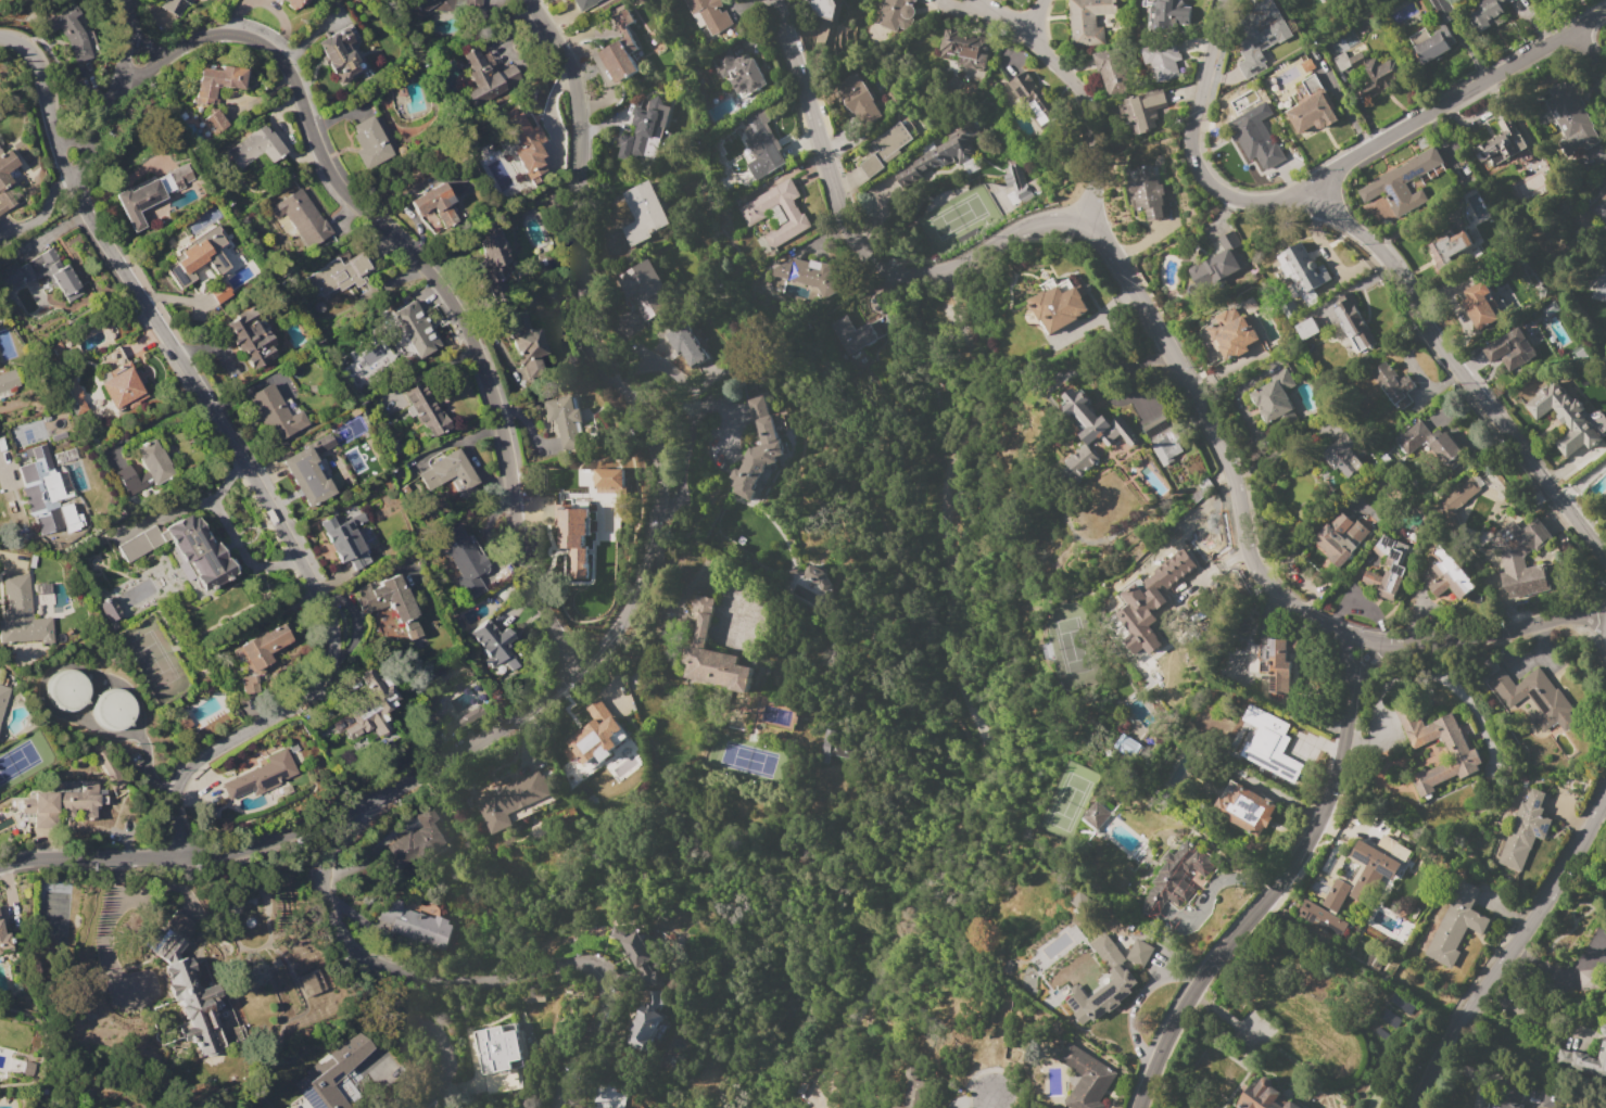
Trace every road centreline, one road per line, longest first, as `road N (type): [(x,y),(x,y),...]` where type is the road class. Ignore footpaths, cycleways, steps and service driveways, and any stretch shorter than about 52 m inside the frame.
road 1 (residential): [(1365,638),(1256,573),(1243,547),(1228,463),(1093,232),(1035,227),(931,275),(907,275),(858,250),(843,228),(770,0)]
road 2 (residential): [(170,857),(178,803),(195,769),(268,722),(325,646),(299,547),(94,233),(26,54),(0,49)]
road 3 (residential): [(530,0),(578,84),(580,294),(590,352),(654,448),(641,586),(578,667),(371,802)]
road 4 (residential): [(578,667),(532,570),(527,495),(497,383),(443,292),(341,189),(279,59),(233,36),(155,56)]
road 5 (residential): [(1605,597),(1592,612),(1456,640),(1365,638),(1328,799),(1303,852),(1192,990),(1138,1107)]
road 6 (residential): [(1605,565),(1375,244),(1314,195),(1240,203),(1203,180),(1190,152),(1198,99)]
road 7 (residential): [(365,960),(438,973),(608,966),(610,1001),(556,1107)]
road 8 (residential): [(0,869),(232,857),(371,802)]
road 9 (tertiary): [(1605,794),(1468,1002),(1416,1107)]
road 10 (residential): [(371,802),(331,857),(326,915),(438,1044),(442,1065),(426,1107)]
road 11 (residential): [(1605,15),(1314,195)]
road 12 (residential): [(1093,232),(1084,122),(1033,34),(1048,0)]
road 13 (residential): [(130,68),(71,173)]

